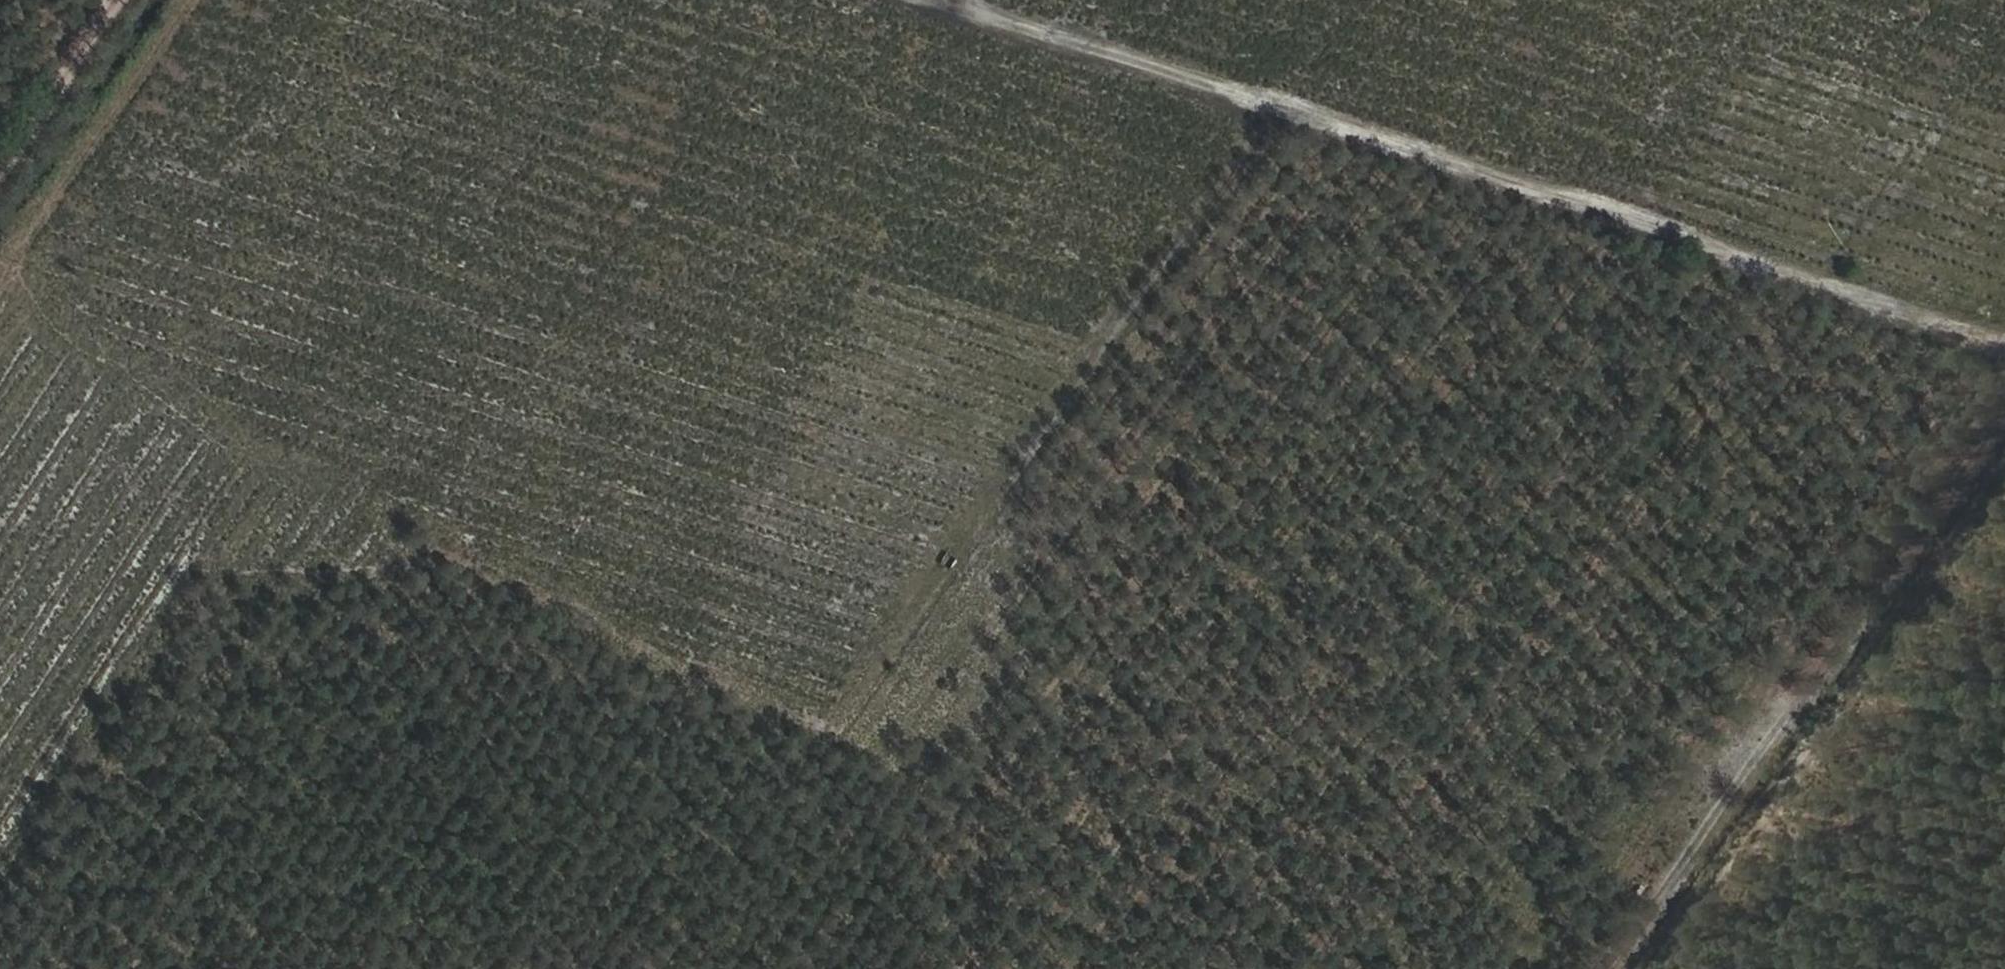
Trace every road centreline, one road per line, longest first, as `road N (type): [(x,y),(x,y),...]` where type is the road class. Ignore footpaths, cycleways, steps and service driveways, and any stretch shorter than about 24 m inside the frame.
road 1 (track): [(946,0),(2004,343)]
road 2 (track): [(0,174),(122,0)]

